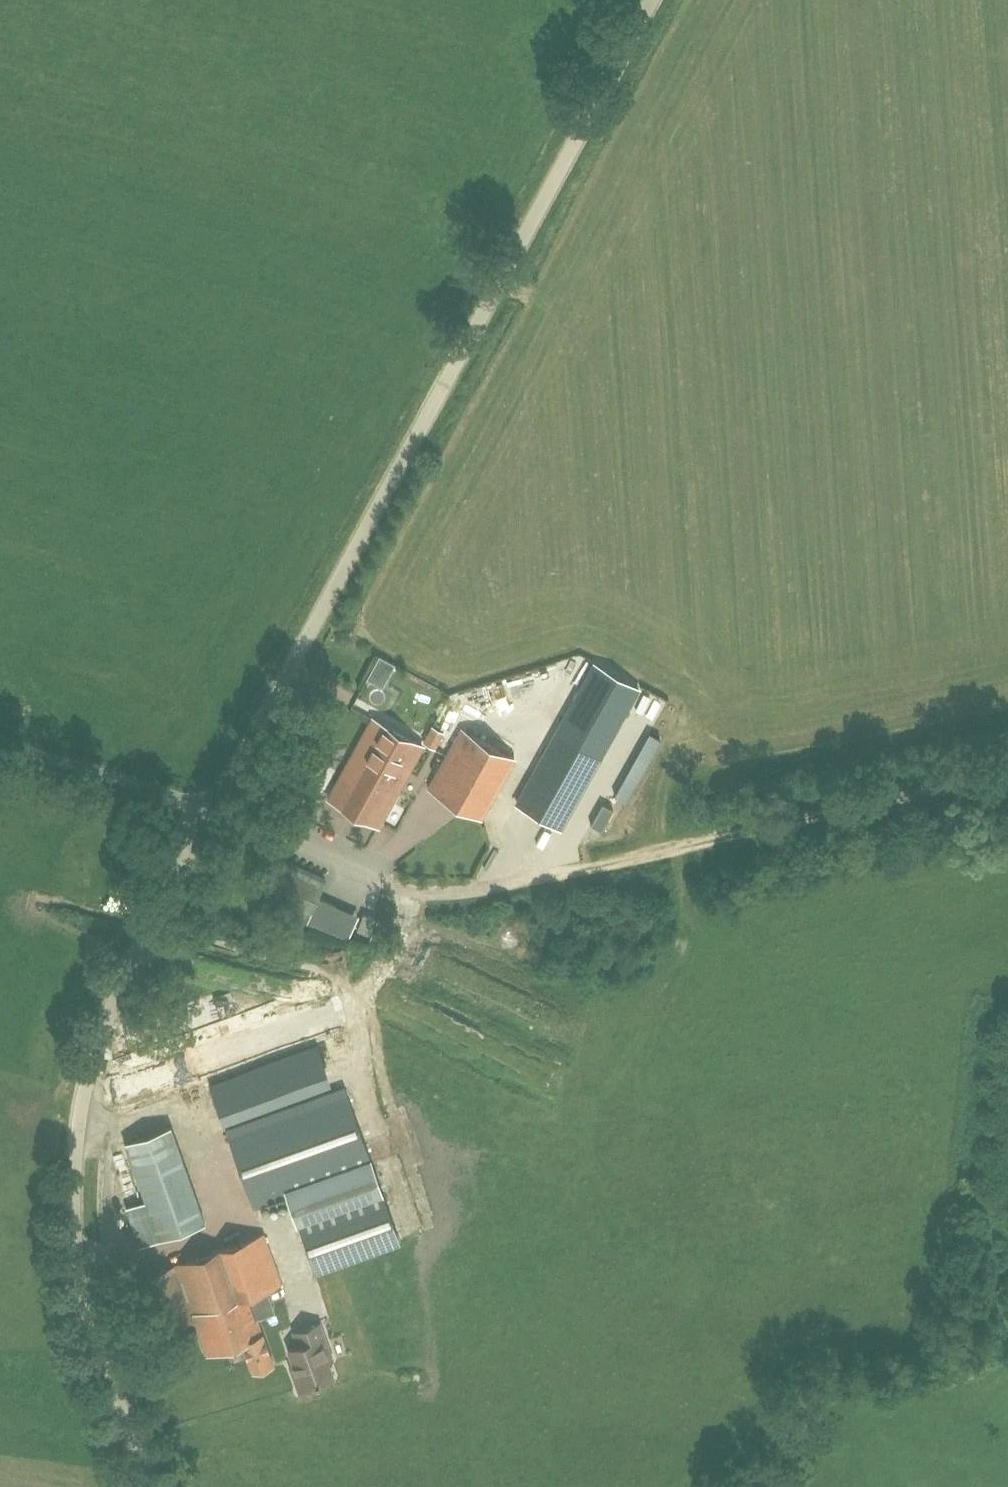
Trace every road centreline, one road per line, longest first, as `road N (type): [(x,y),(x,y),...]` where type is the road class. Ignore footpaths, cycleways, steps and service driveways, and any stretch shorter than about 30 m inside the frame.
road 1 (unclassified): [(212,812),(651,0)]
road 2 (track): [(1007,771),(464,890),(387,881),(212,812)]
road 3 (unclassified): [(151,1486),(85,1321),(73,1236),(75,1157),(87,1080),(114,1007),(212,812)]
road 4 (track): [(357,1004),(319,970),(36,898)]
road 5 (unclassified): [(0,750),(212,812)]
road 6 (track): [(414,887),(400,934),(357,1004),(365,1070)]

